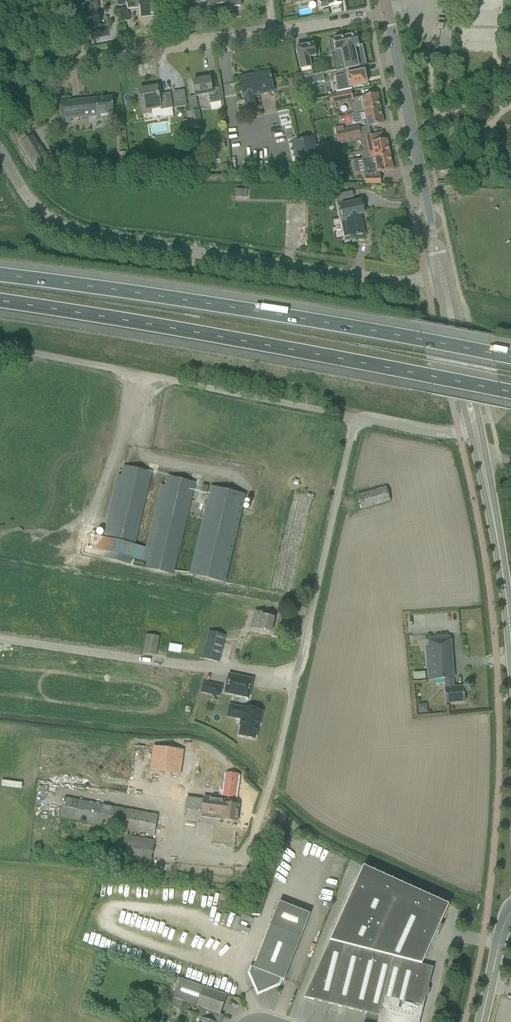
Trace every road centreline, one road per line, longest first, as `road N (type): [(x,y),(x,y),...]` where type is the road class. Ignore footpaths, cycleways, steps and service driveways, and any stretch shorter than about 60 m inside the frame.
road 1 (motorway): [(0,304),(510,393)]
road 2 (motorway): [(510,358),(0,277)]
road 3 (tertiary): [(442,278),(386,282),(89,237),(30,203),(0,154)]
road 4 (unclassified): [(244,859),(280,757),(357,419)]
road 5 (residential): [(0,71),(385,12)]
road 6 (unclassified): [(357,419),(0,344)]
road 7 (tertiary): [(442,278),(385,12)]
road 8 (tertiary): [(510,648),(475,434)]
road 9 (tertiary): [(475,434),(477,410),(442,278)]
road 10 (tertiary): [(442,278),(475,434)]

